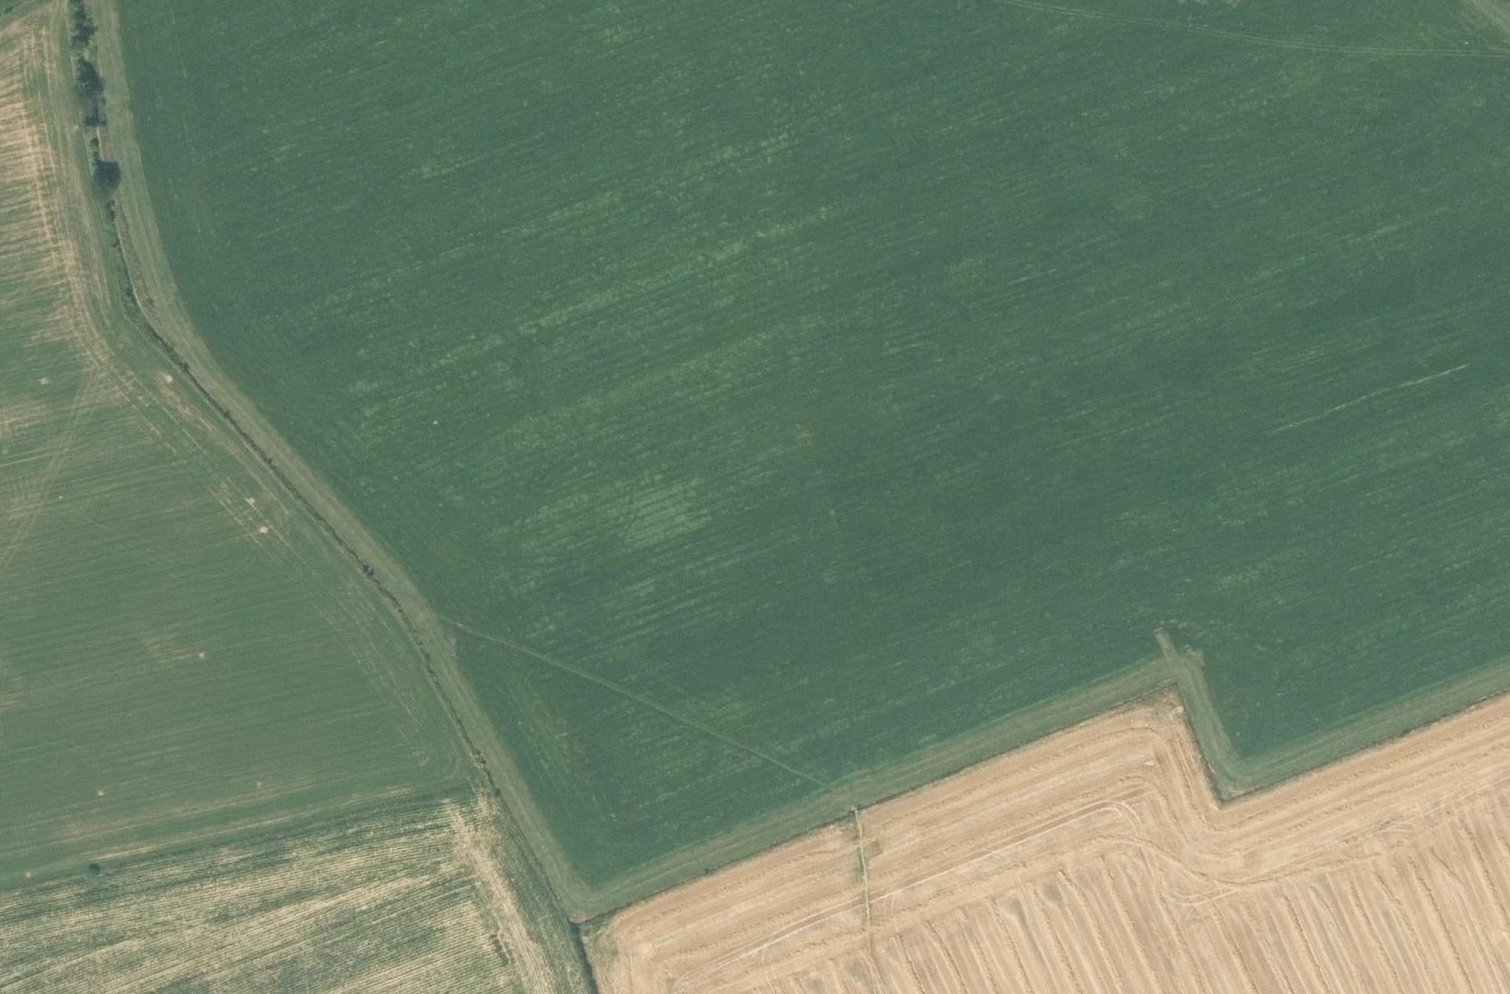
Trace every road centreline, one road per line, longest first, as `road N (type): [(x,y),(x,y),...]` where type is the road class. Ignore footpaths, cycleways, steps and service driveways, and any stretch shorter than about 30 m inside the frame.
road 1 (track): [(142,318),(103,180),(75,0)]

